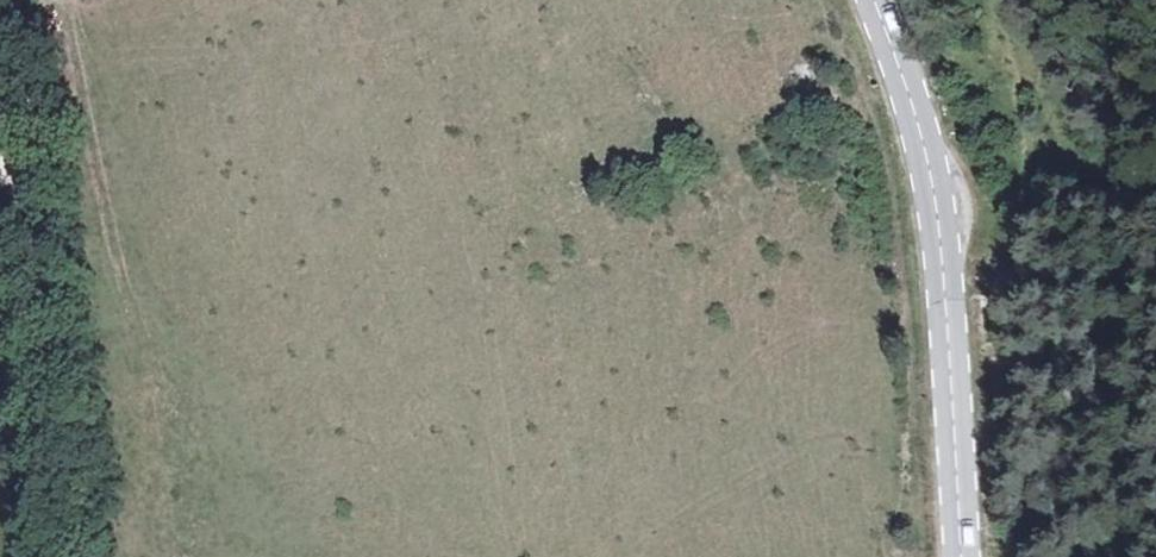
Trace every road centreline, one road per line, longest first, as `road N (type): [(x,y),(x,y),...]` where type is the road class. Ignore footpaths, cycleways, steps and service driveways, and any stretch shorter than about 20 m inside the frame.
road 1 (secondary): [(871,0),(917,117),(943,242),(960,556)]
road 2 (track): [(34,187),(79,556)]
road 3 (track): [(943,242),(988,234),(1019,217),(1036,182),(1015,59),(993,0)]
road 4 (track): [(16,0),(34,187)]

